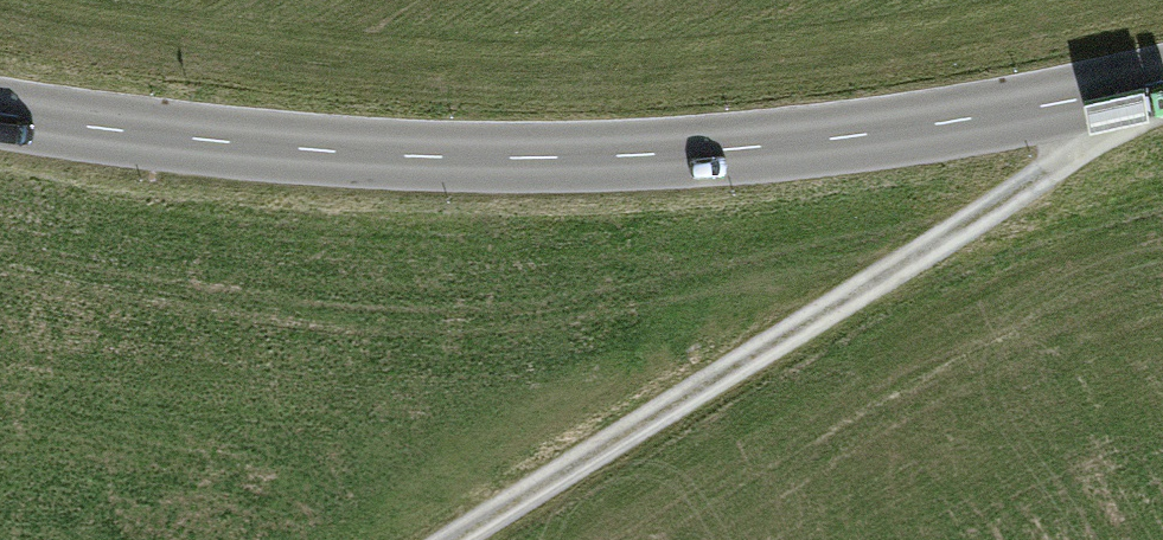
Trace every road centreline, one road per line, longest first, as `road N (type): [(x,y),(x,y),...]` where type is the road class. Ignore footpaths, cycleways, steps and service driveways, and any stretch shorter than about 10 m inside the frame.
road 1 (tertiary): [(0,112),(178,137),(451,159),(609,157),(779,147),(1162,82)]
road 2 (track): [(464,539),(1083,156),(1107,96)]

